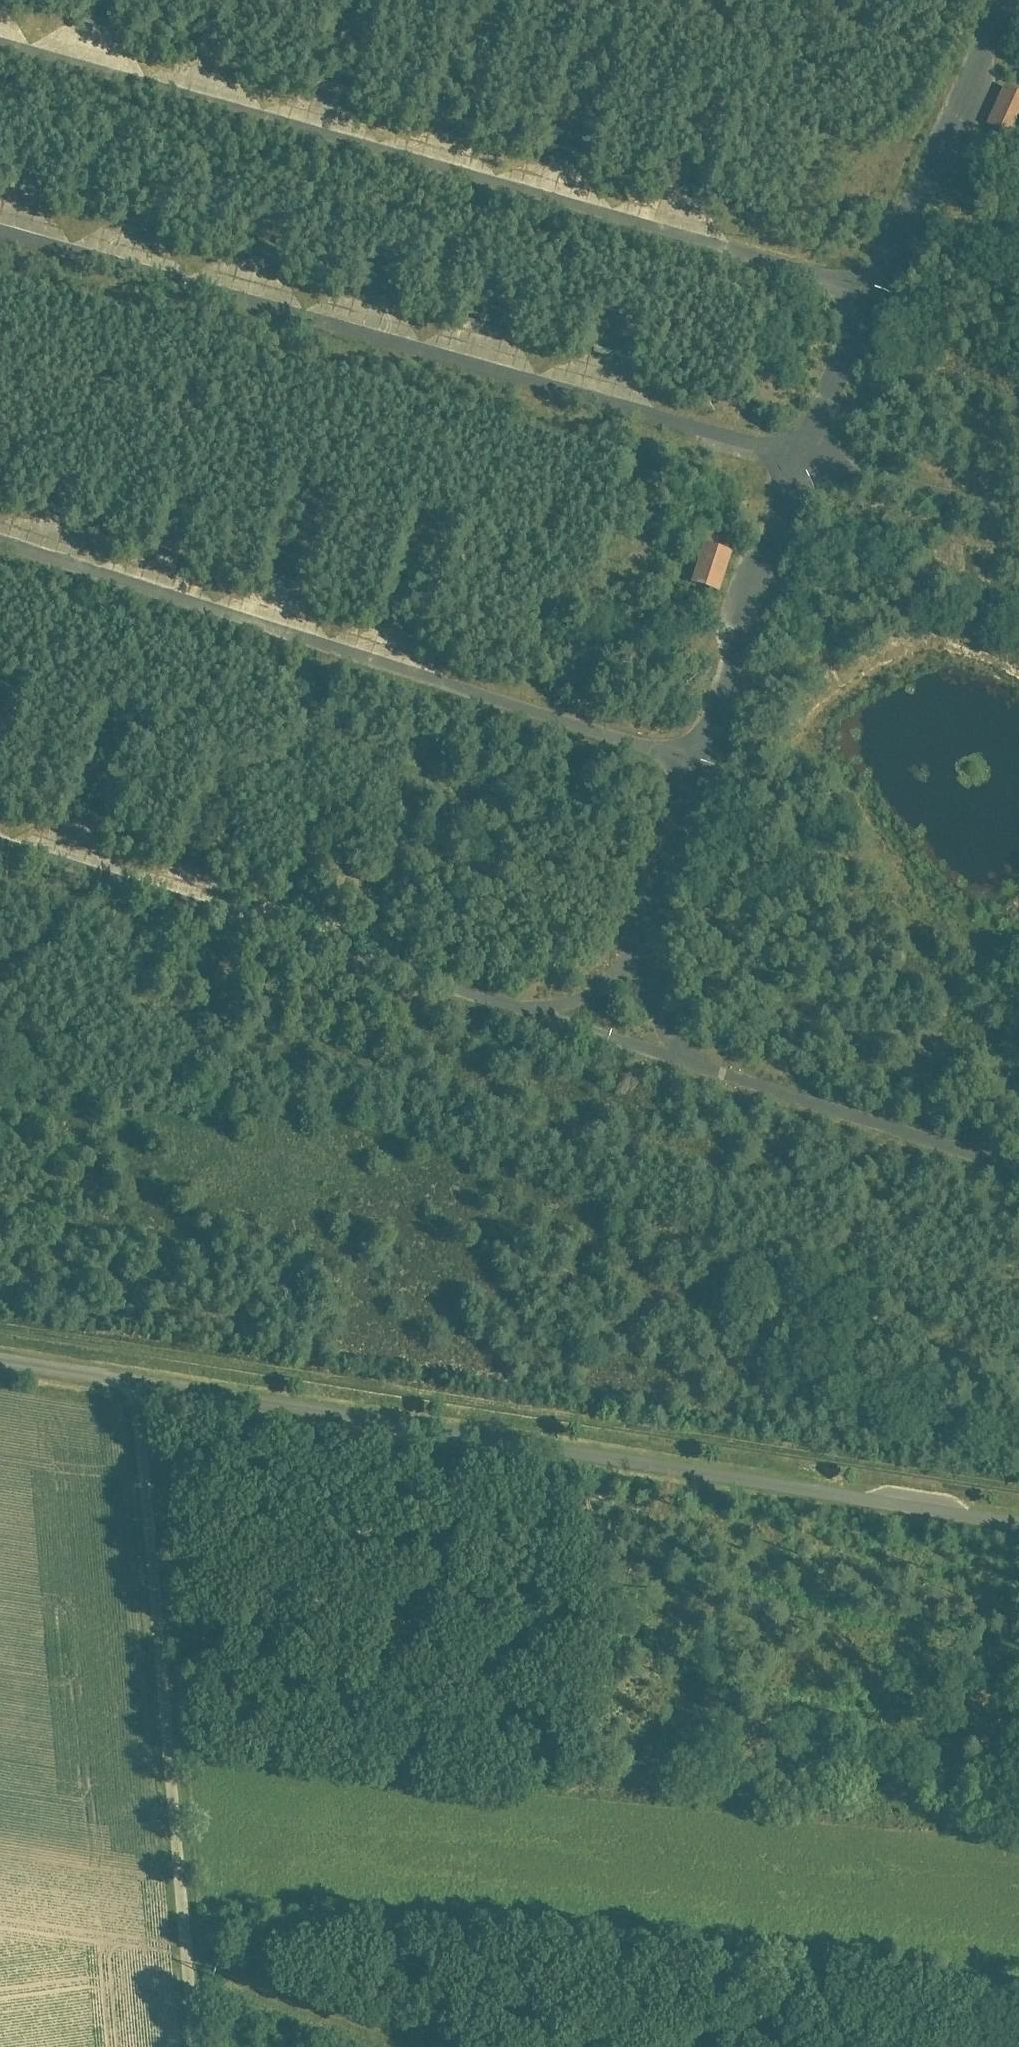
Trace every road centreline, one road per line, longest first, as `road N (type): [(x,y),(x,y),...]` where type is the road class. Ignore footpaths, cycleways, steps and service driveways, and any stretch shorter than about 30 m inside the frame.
road 1 (unclassified): [(1018,1520),(137,1381)]
road 2 (residential): [(137,1381),(197,2046)]
road 3 (unclassified): [(137,1381),(0,1359)]

